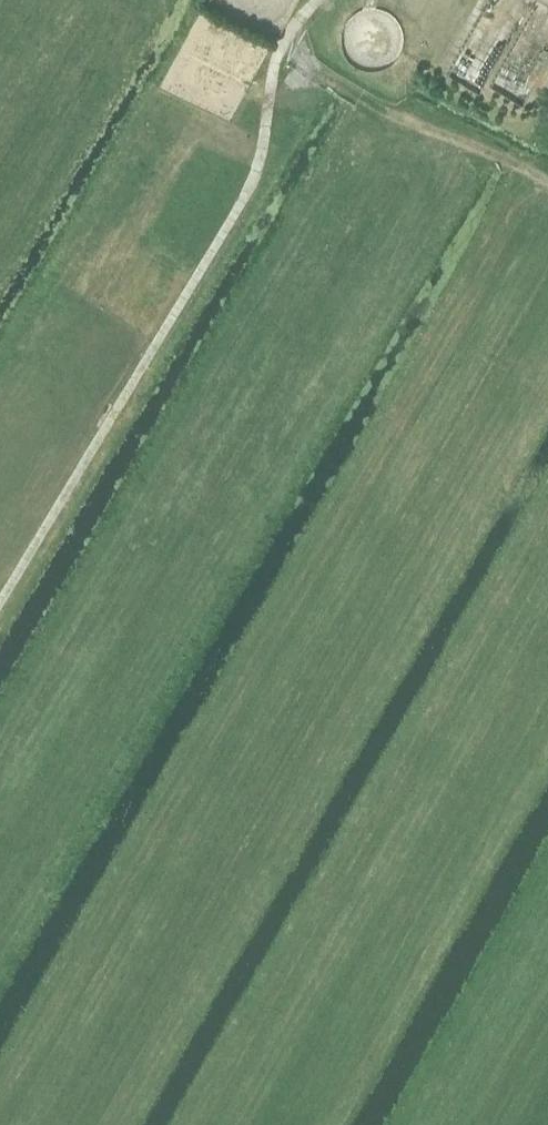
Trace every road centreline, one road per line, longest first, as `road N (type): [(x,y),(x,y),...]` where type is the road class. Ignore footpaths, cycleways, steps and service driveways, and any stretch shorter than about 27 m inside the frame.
road 1 (track): [(0,605),(251,189),(278,62)]

